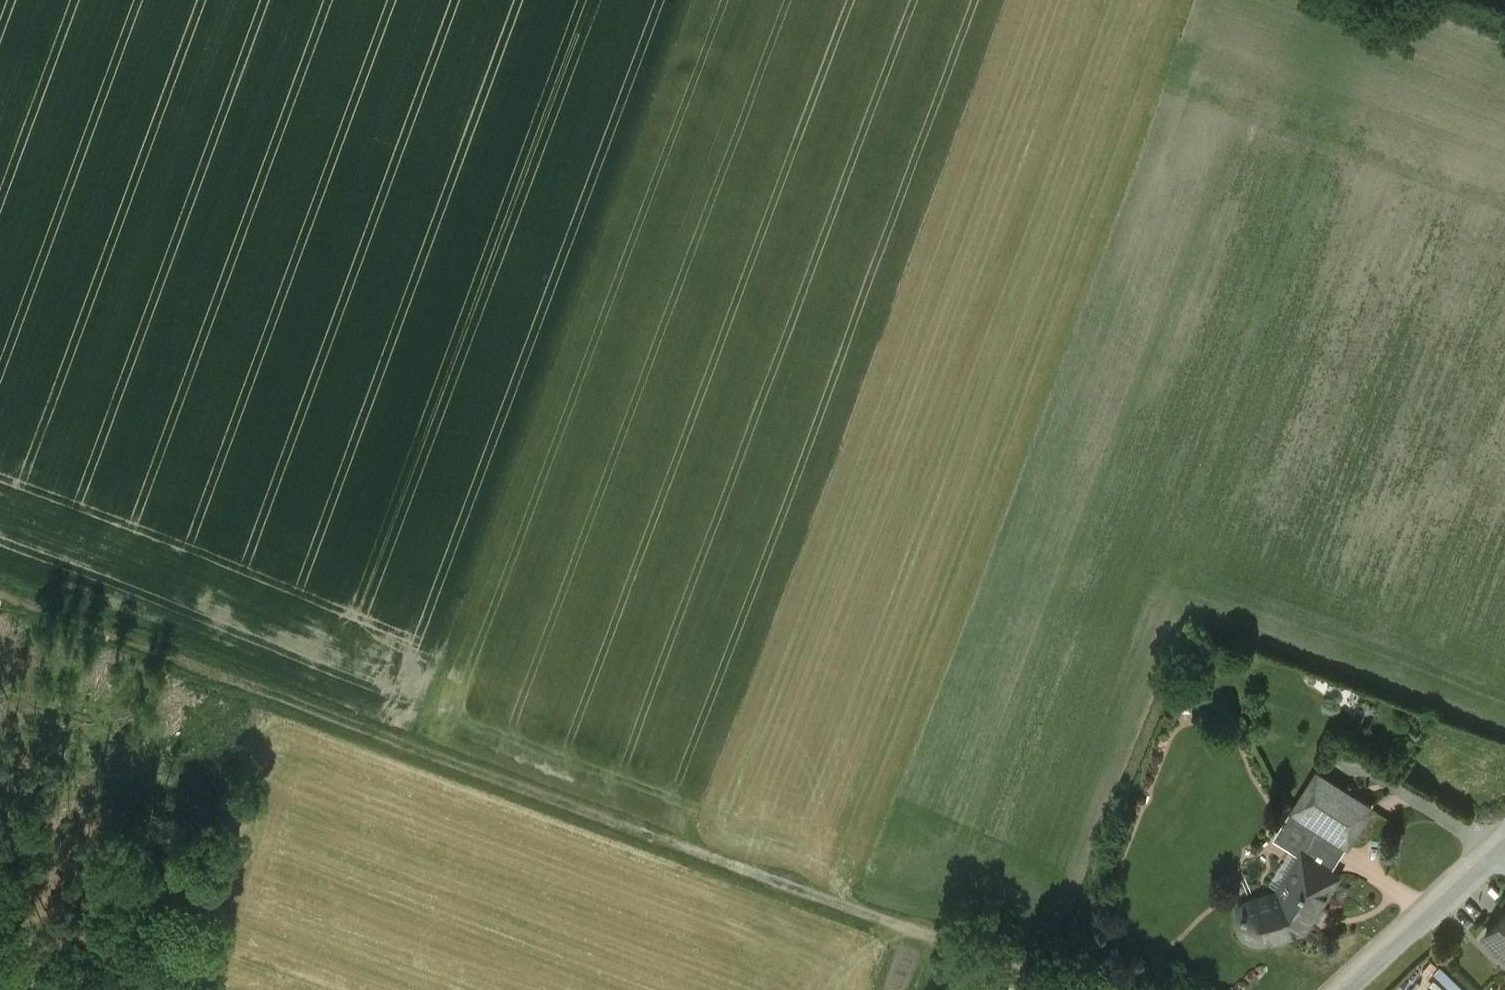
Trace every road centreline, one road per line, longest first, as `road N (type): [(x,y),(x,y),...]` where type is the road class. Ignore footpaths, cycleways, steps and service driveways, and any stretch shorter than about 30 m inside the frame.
road 1 (track): [(1075,989),(273,698)]
road 2 (unclassified): [(1349,989),(1504,843)]

